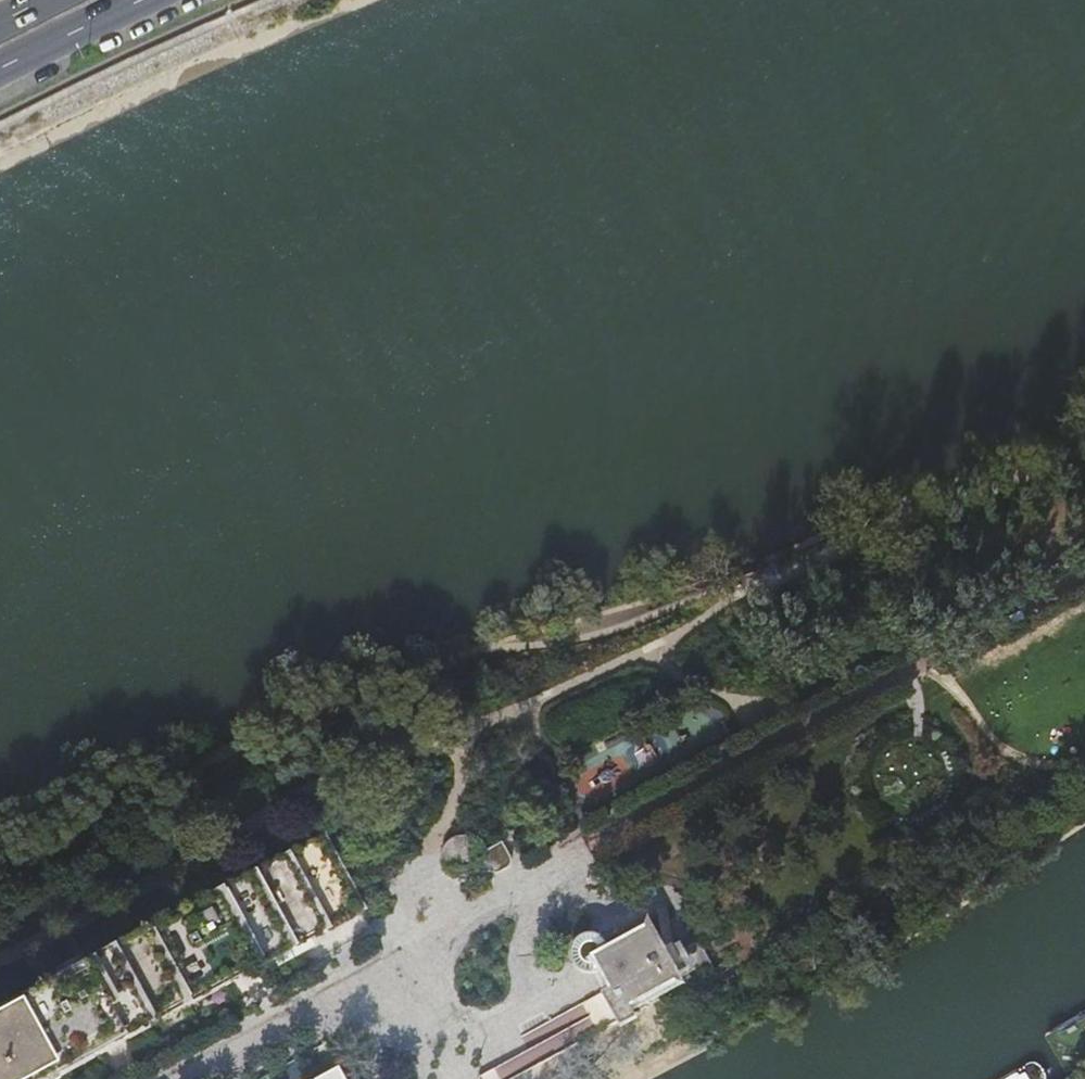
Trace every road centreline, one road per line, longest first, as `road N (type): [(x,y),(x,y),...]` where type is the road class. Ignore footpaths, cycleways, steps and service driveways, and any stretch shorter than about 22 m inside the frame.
road 1 (primary): [(0,69),(142,0)]

